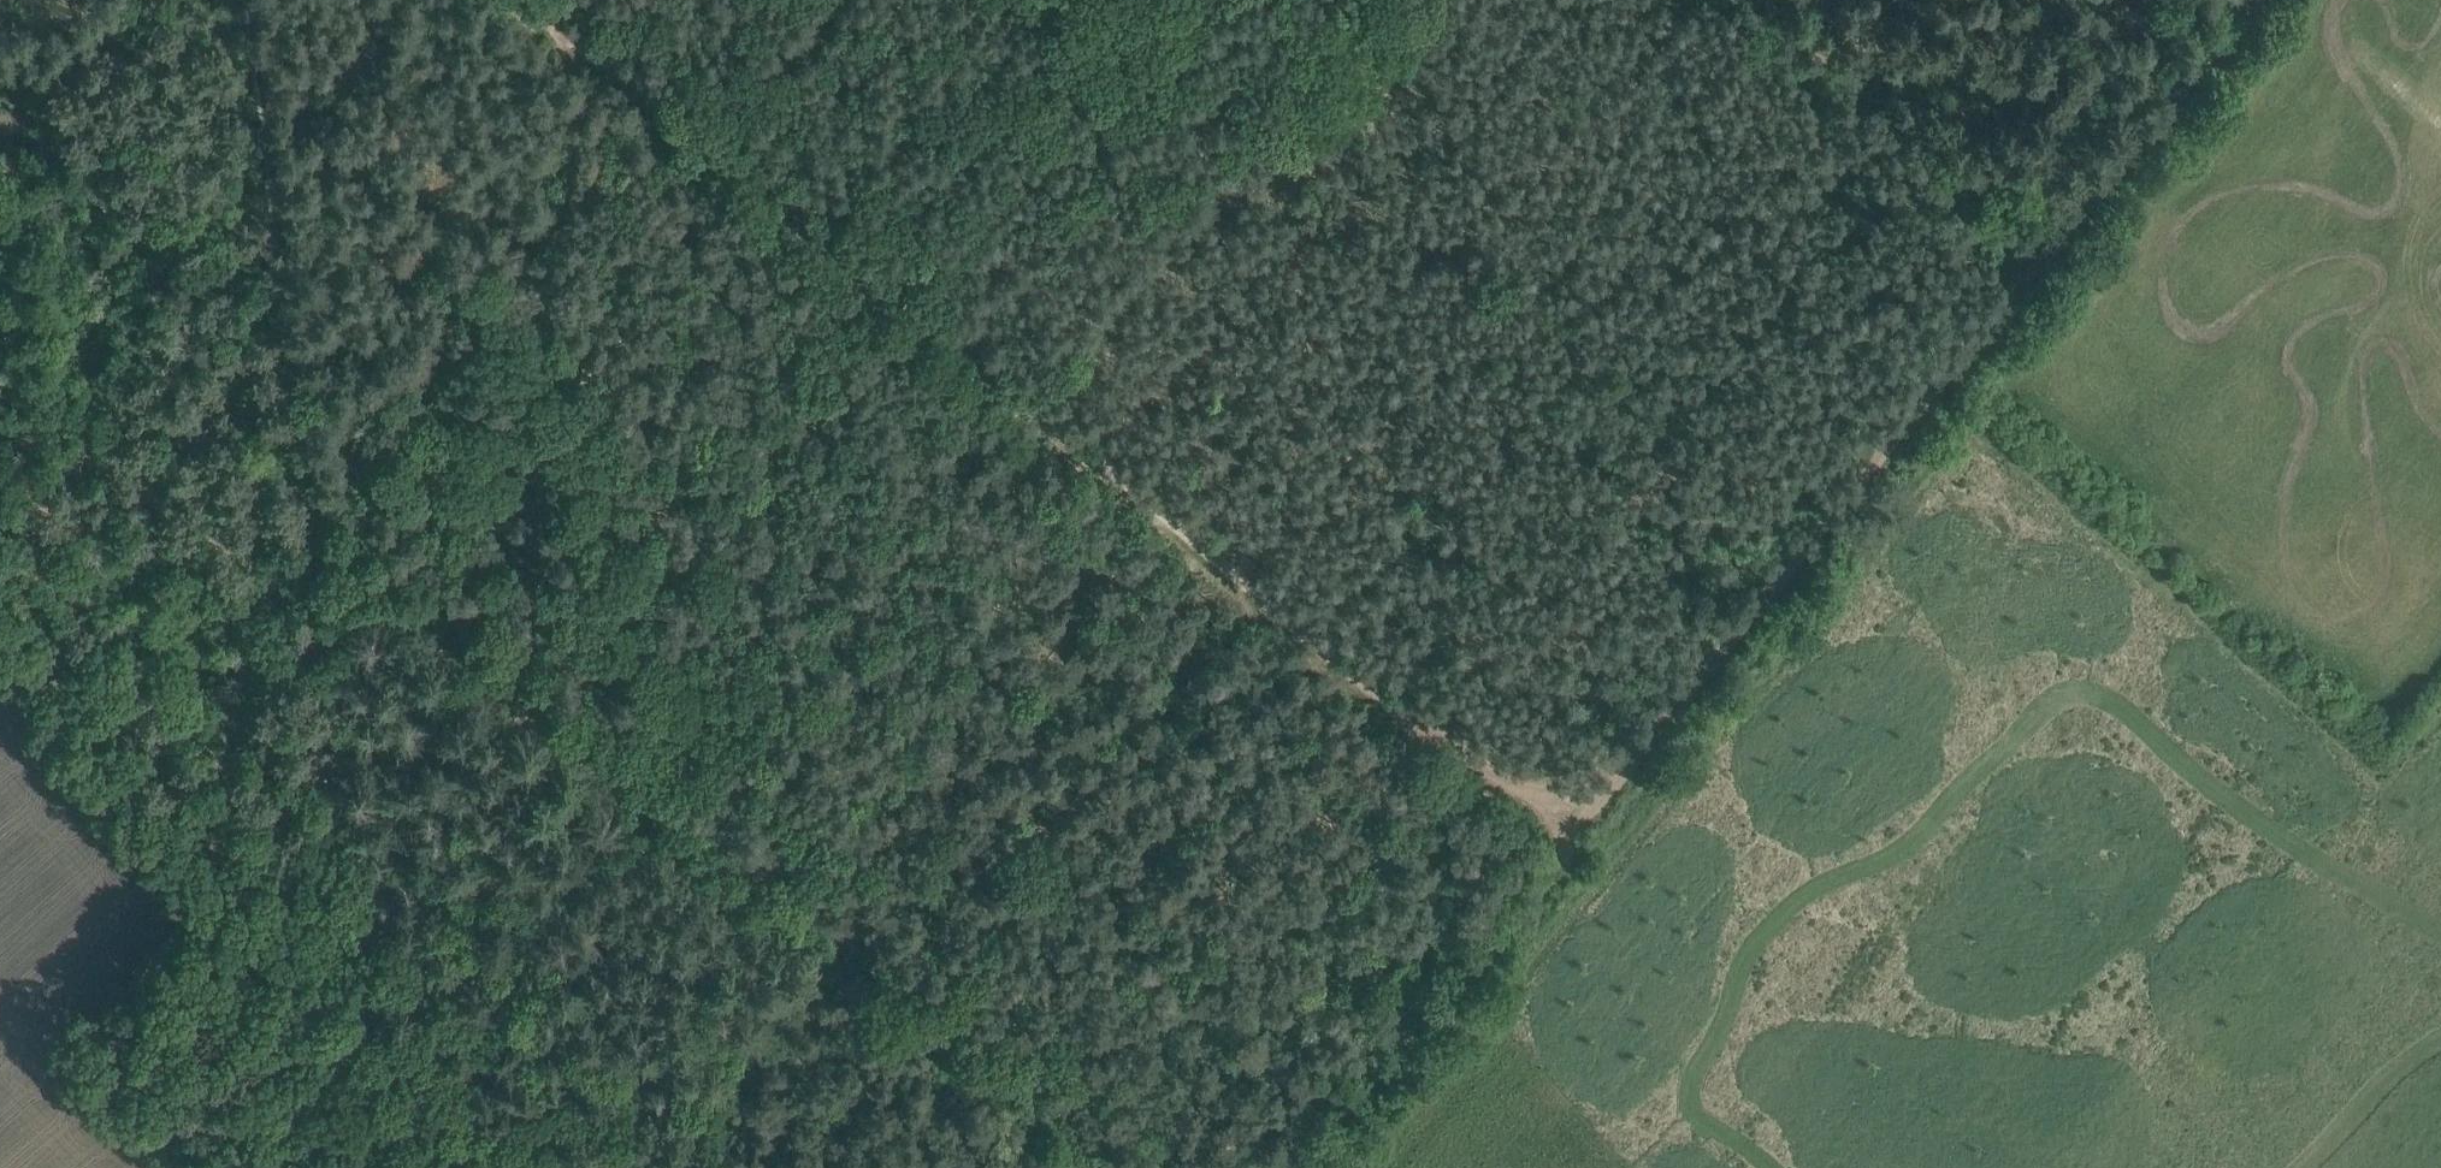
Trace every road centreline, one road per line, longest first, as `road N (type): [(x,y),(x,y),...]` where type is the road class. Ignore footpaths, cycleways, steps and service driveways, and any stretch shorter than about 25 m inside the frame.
road 1 (track): [(2272,0),(1525,906),(1428,992),(1287,1167)]
road 2 (track): [(1578,842),(1511,804),(552,36)]
road 3 (track): [(2056,262),(1731,0)]
road 4 (track): [(271,226),(52,272),(36,401),(0,430)]

